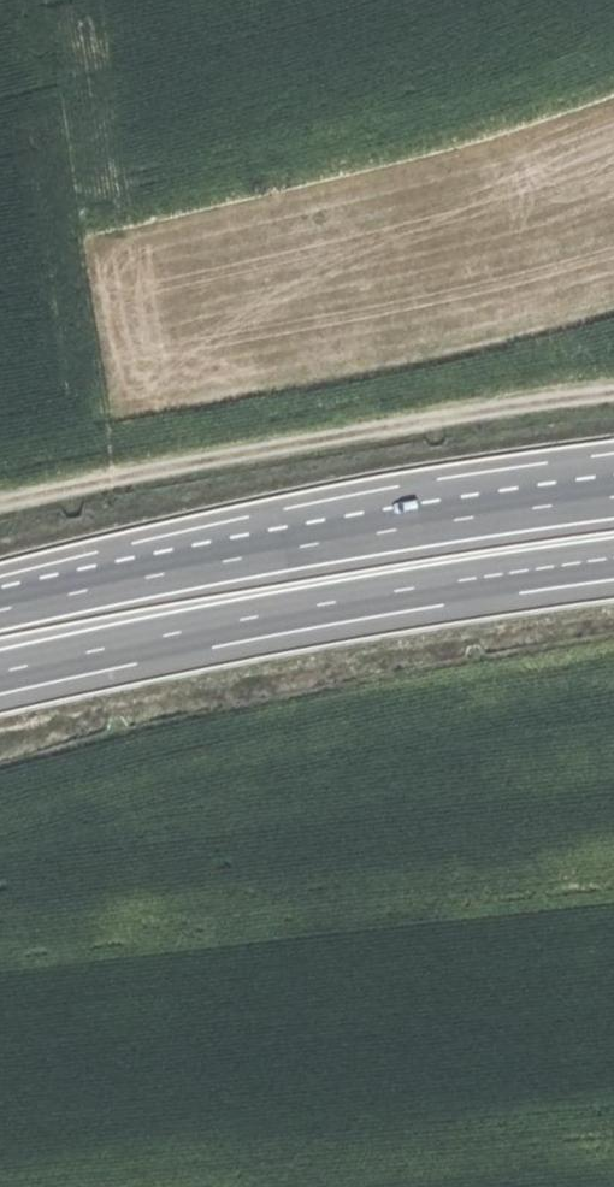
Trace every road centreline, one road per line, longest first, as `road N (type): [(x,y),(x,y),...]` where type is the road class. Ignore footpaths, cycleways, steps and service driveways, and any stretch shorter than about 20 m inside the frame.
road 1 (track): [(613,646),(213,721),(0,777)]
road 2 (trunk): [(0,673),(247,619),(613,560)]
road 3 (trunk): [(613,499),(229,562),(0,612)]
road 4 (track): [(0,507),(433,422),(613,399)]

